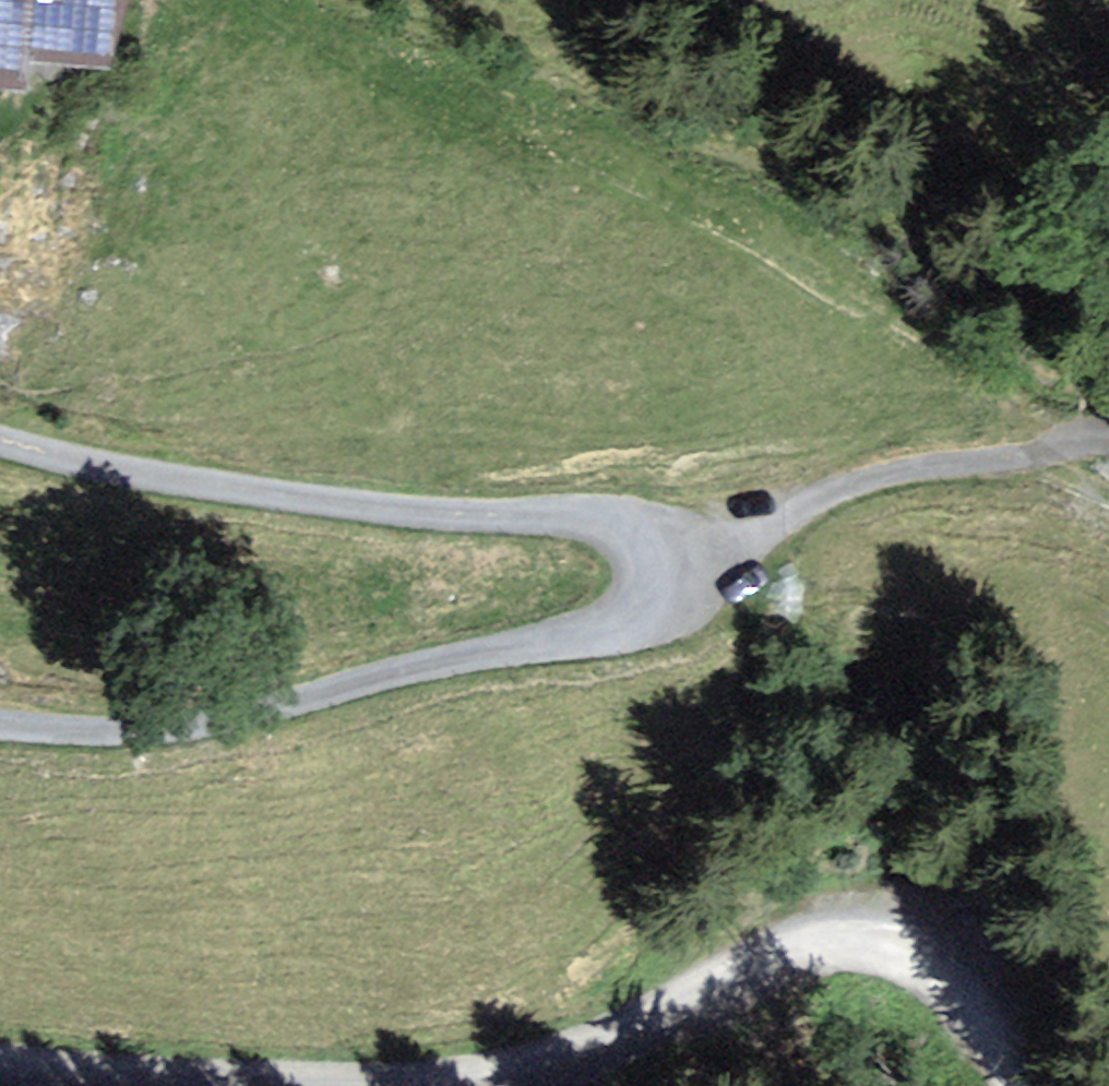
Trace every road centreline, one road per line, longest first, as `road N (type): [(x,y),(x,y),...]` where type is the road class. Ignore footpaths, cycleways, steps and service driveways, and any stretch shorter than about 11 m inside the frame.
road 1 (unclassified): [(0,441),(161,479),(446,518),(581,524),(632,549),(651,581),(637,625),(591,636),(486,650),(136,731),(0,723)]
road 2 (track): [(246,0),(383,88),(727,242),(986,396),(1108,491)]
road 3 (unclassified): [(478,1085),(579,1060),(772,966),(897,941),(923,946),(950,968),(1009,1085)]
road 4 (track): [(651,581),(839,489),(1053,444),(1108,447)]
road 5 (unclassified): [(0,1066),(148,1085)]

